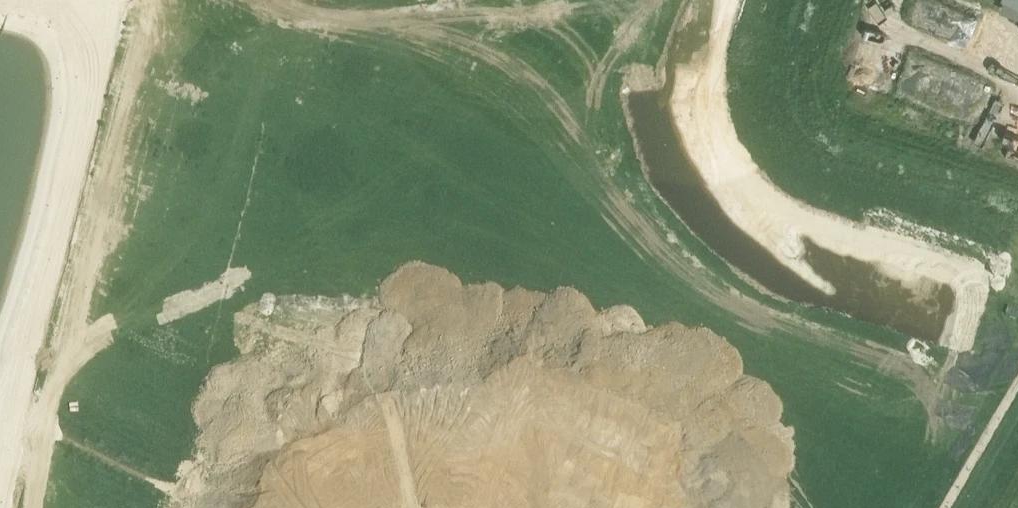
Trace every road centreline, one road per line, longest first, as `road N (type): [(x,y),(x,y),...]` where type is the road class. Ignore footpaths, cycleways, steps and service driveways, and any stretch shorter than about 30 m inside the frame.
road 1 (track): [(948,507),(1017,388)]

